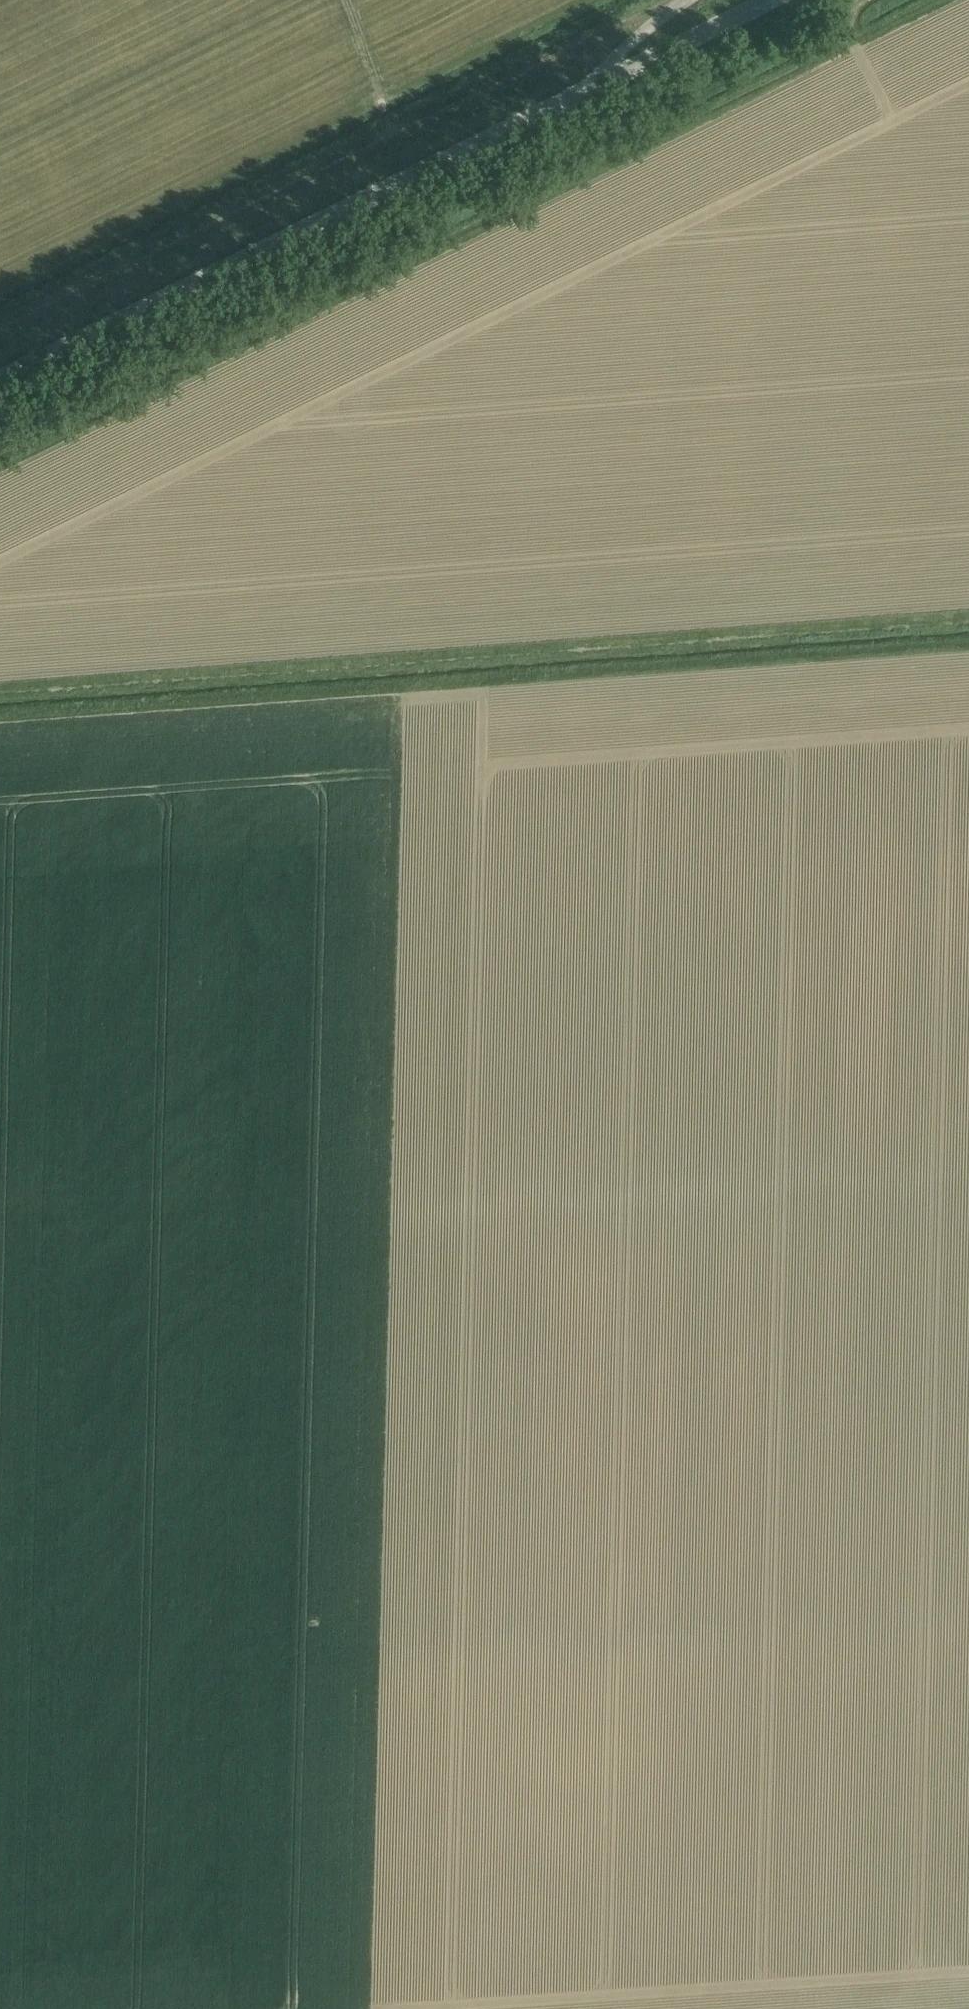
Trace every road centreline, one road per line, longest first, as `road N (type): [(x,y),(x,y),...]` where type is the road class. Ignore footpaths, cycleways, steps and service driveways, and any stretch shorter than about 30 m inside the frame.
road 1 (unclassified): [(0,381),(777,0)]

